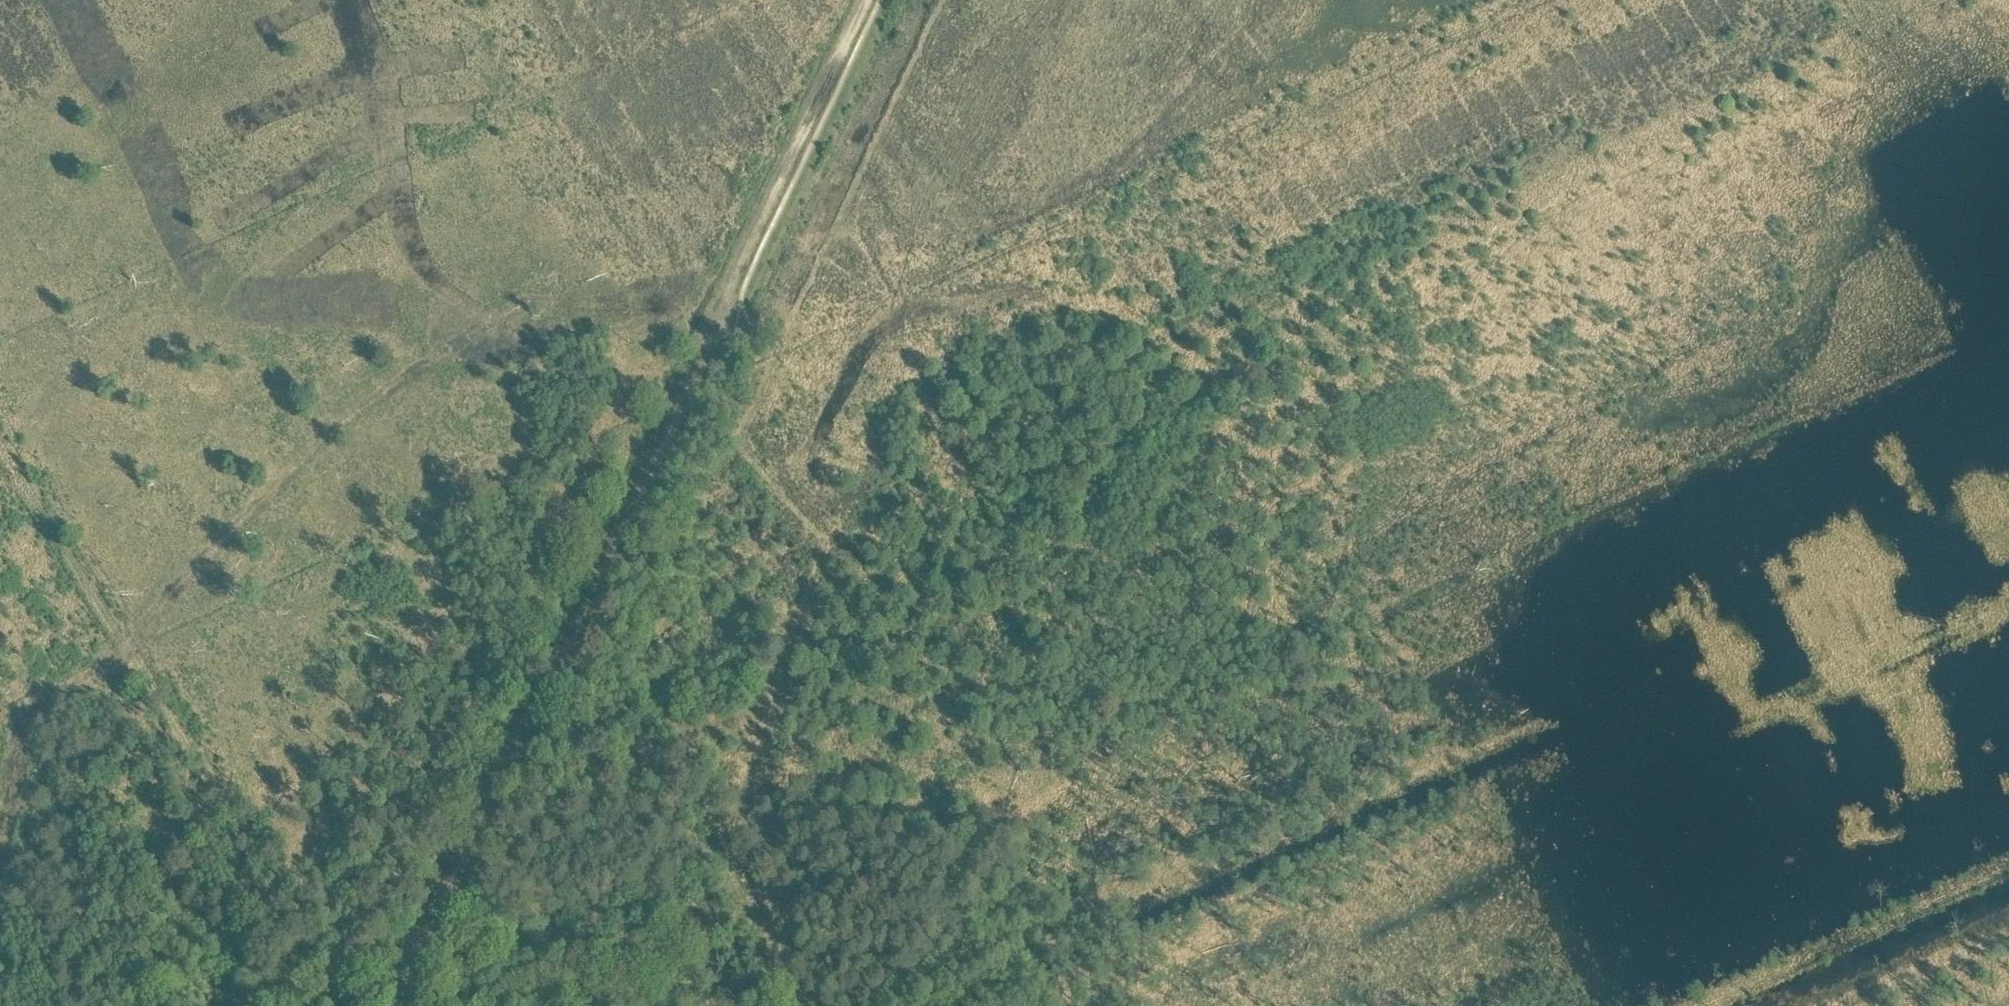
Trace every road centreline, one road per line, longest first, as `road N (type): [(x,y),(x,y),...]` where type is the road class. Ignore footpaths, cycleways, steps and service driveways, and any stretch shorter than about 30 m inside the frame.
road 1 (track): [(406,1005),(413,957),(721,327),(731,282),(867,0)]

